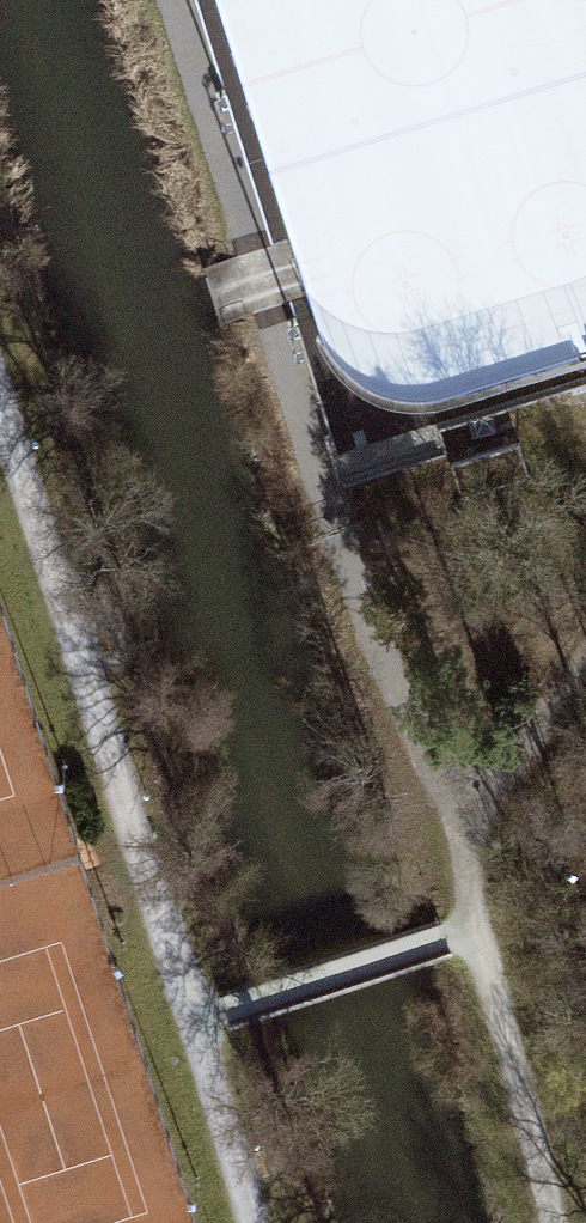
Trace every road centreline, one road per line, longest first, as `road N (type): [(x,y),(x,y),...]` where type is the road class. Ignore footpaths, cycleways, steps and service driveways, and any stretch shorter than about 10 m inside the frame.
road 1 (track): [(170,0),(322,499),(461,850)]
road 2 (track): [(0,421),(194,1020)]
road 3 (track): [(467,928),(499,1017),(551,1222)]
road 4 (track): [(461,850),(477,801),(514,739),(585,644)]
road 5 (track): [(254,1222),(194,1020)]

